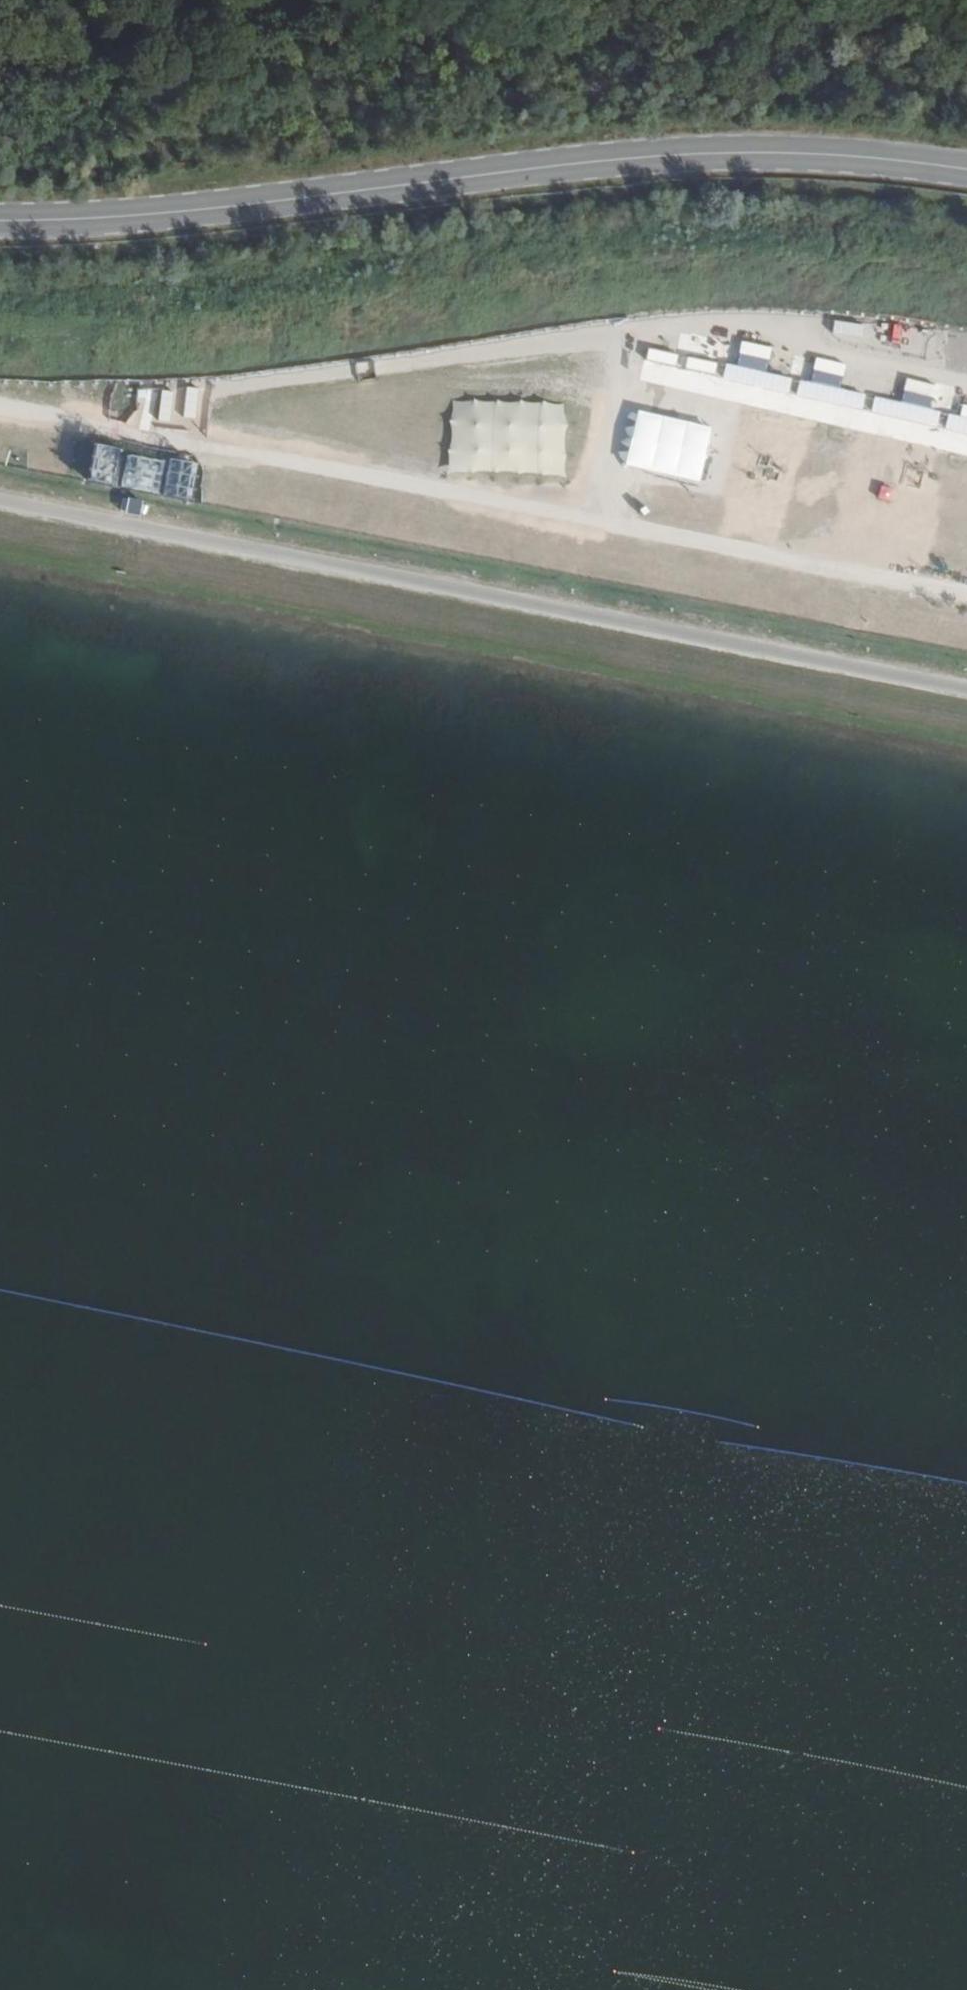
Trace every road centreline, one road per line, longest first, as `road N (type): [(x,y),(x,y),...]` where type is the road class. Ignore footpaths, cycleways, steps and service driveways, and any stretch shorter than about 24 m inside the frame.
road 1 (tertiary): [(966,173),(729,156),(115,222),(0,224)]

